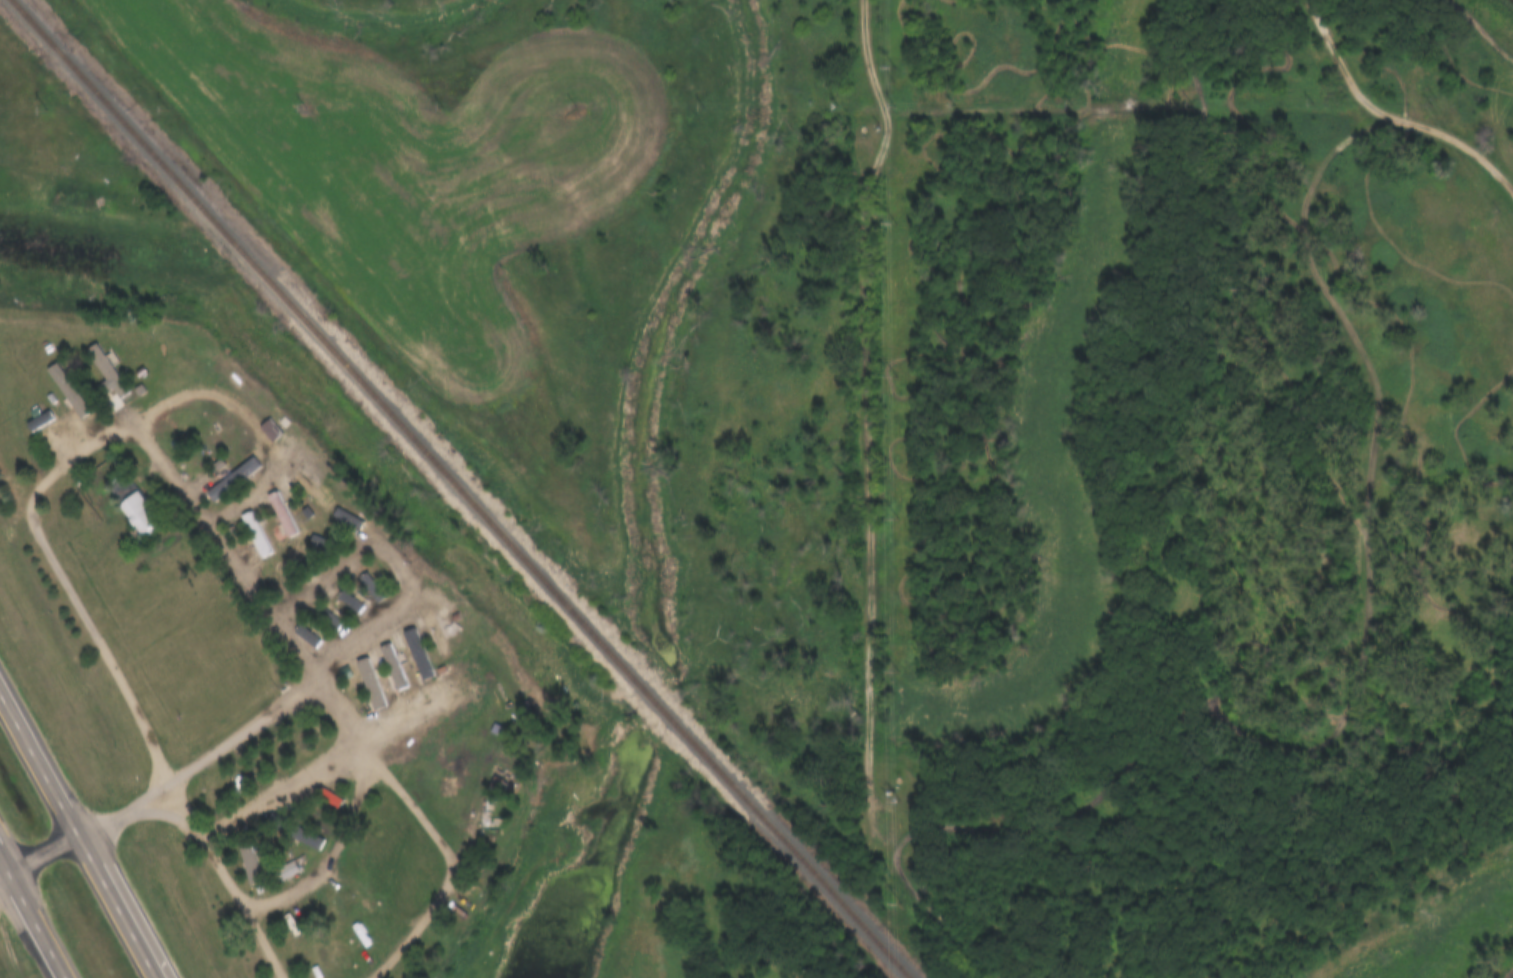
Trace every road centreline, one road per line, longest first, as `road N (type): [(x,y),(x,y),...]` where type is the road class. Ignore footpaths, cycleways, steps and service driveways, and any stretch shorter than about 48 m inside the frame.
road 1 (primary): [(160,977),(0,680)]
road 2 (primary): [(0,853),(68,977)]

